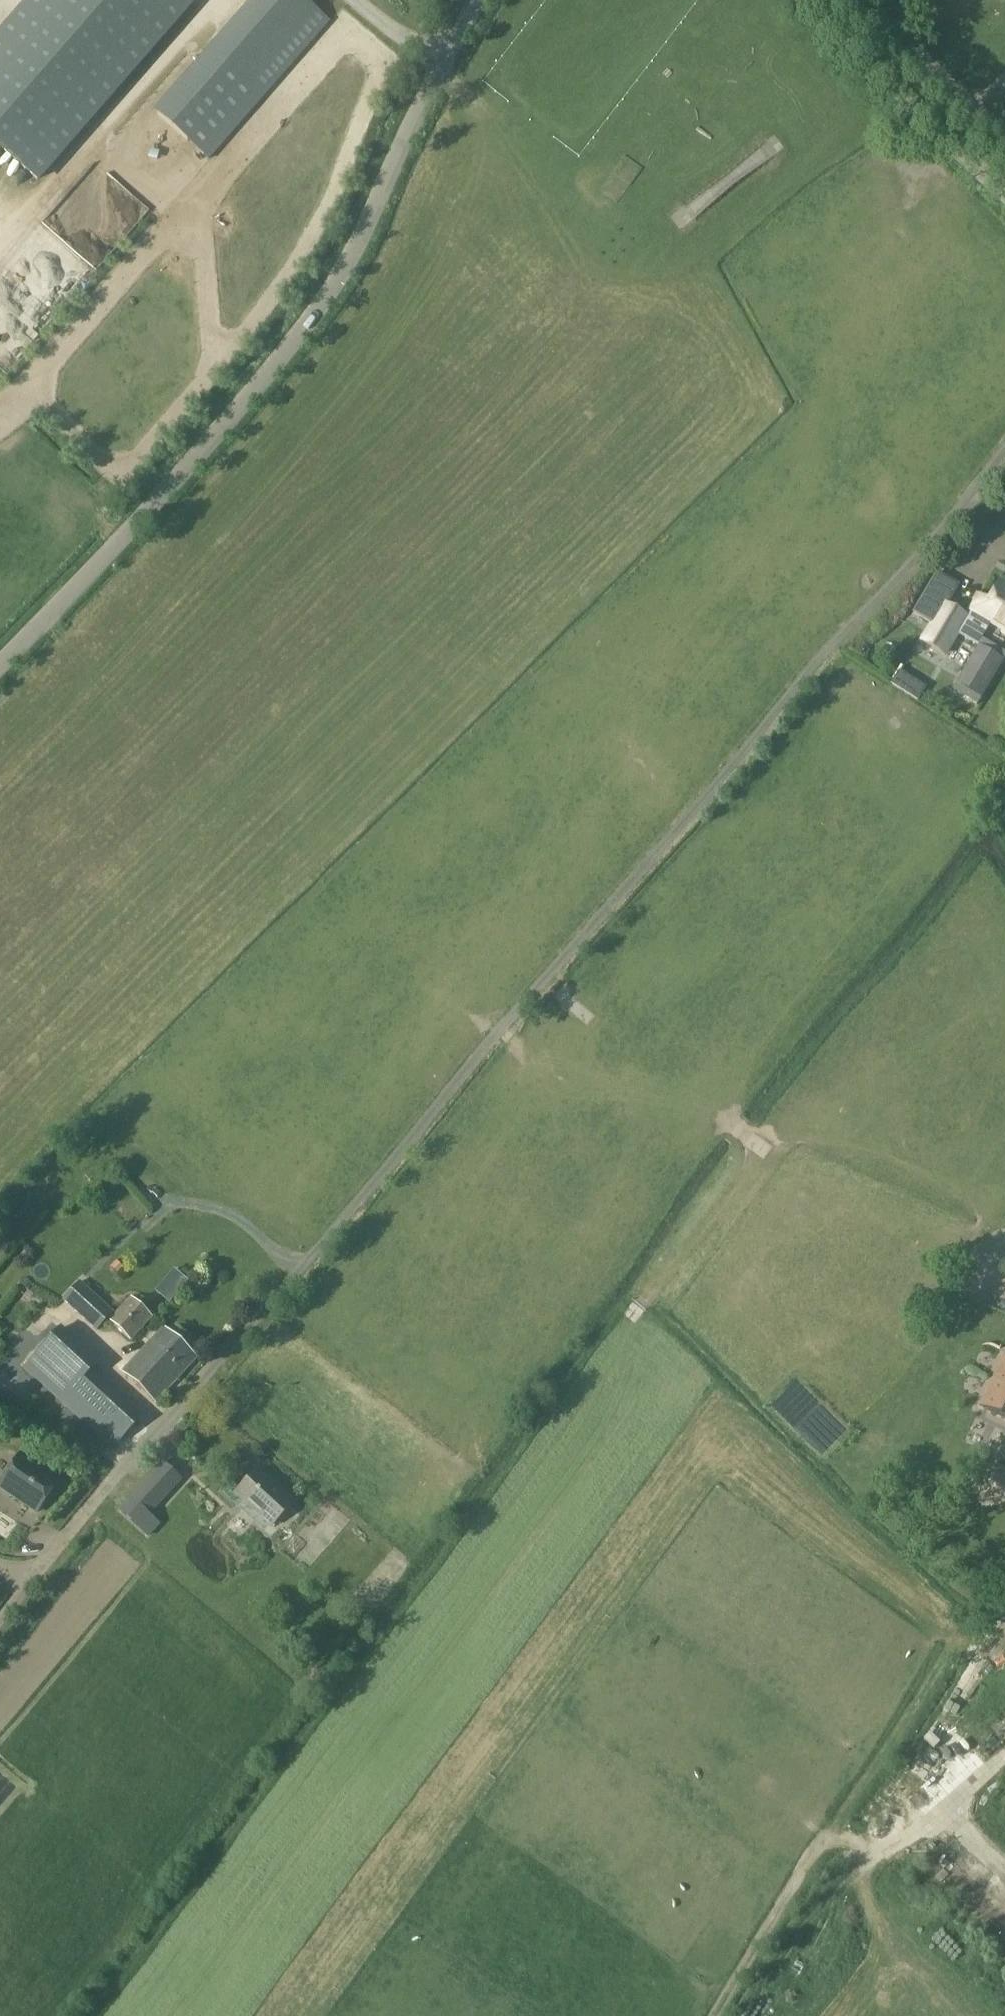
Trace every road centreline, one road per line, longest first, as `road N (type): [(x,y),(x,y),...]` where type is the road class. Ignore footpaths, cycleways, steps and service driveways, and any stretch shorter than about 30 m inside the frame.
road 1 (unclassified): [(0,663),(147,523),(330,318),(482,0)]
road 2 (unclassified): [(1004,183),(827,0)]

